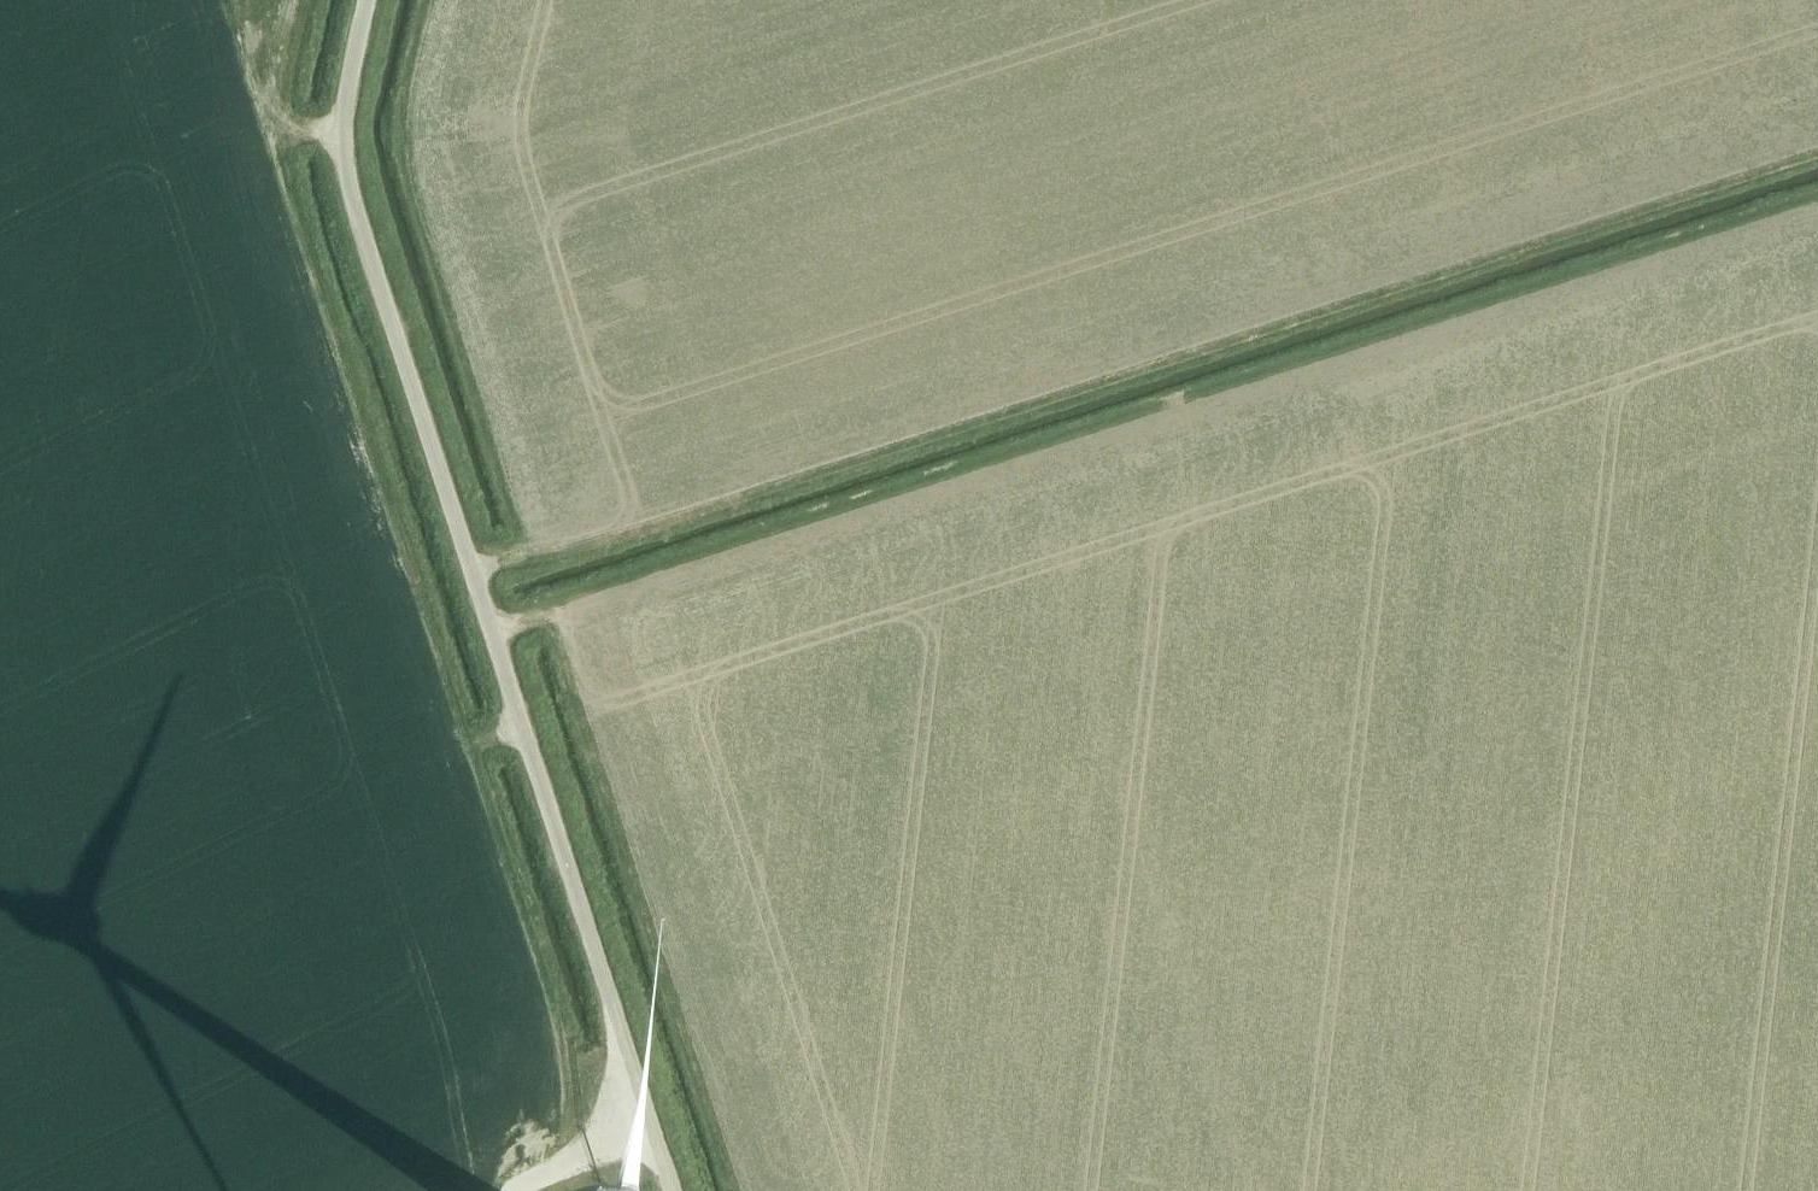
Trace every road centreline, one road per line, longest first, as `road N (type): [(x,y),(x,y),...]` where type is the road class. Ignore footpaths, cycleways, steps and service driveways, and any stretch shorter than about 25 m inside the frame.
road 1 (unclassified): [(670,1190),(347,169),(346,113),(368,0)]

